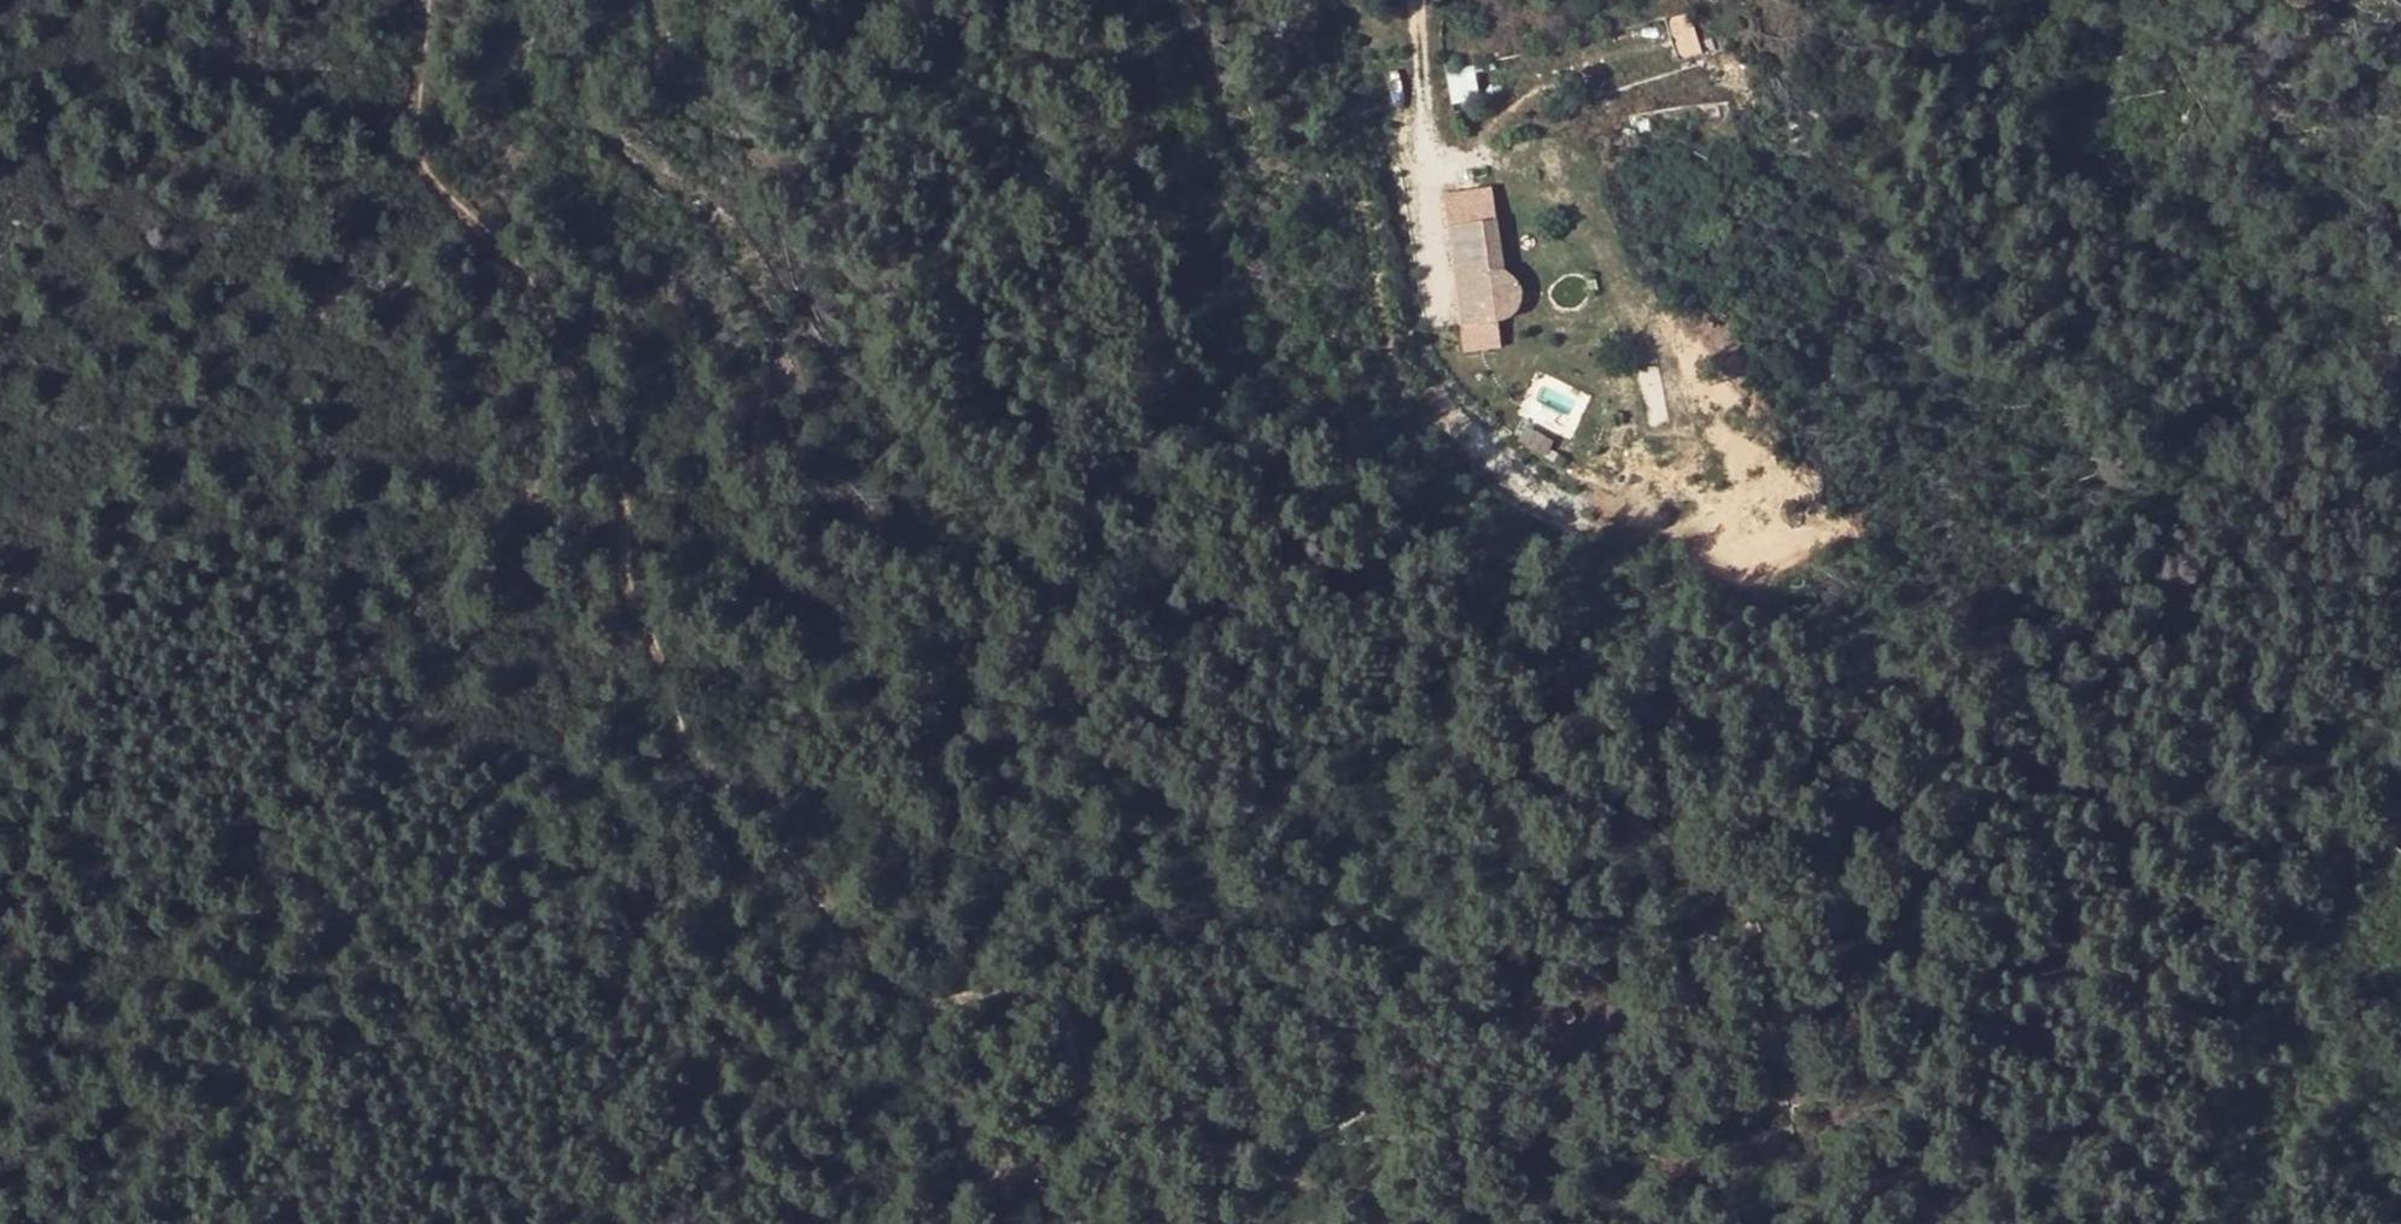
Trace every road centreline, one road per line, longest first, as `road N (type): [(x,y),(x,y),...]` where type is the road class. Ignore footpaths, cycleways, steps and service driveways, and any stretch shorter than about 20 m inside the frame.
road 1 (track): [(1369,1102),(1320,1135),(1237,1159),(1209,1152),(1085,1085),(1072,1064),(1066,1008),(1051,995),(1002,987),(941,1004),(904,990),(702,768),(688,751),(624,586),(616,487),(536,298),(417,165),(412,129),(424,0)]

